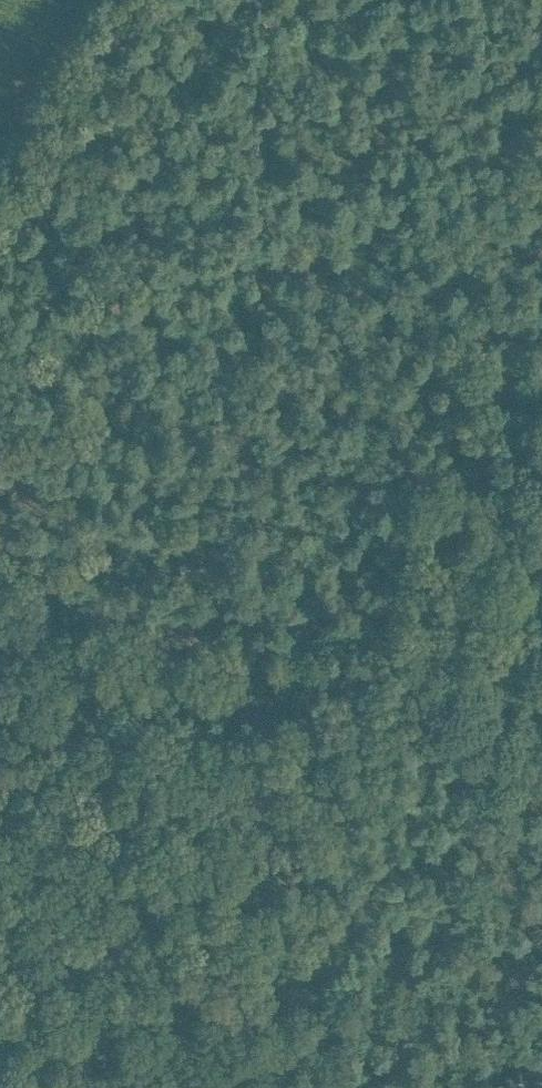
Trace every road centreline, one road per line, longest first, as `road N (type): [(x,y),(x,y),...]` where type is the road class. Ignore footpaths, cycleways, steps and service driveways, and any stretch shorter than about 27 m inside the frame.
road 1 (track): [(0,876),(54,806),(140,717),(178,697),(179,610),(97,349),(83,211),(87,125),(129,0)]
road 2 (track): [(541,230),(459,367),(441,420),(453,457),(417,541),(354,611),(178,697)]

